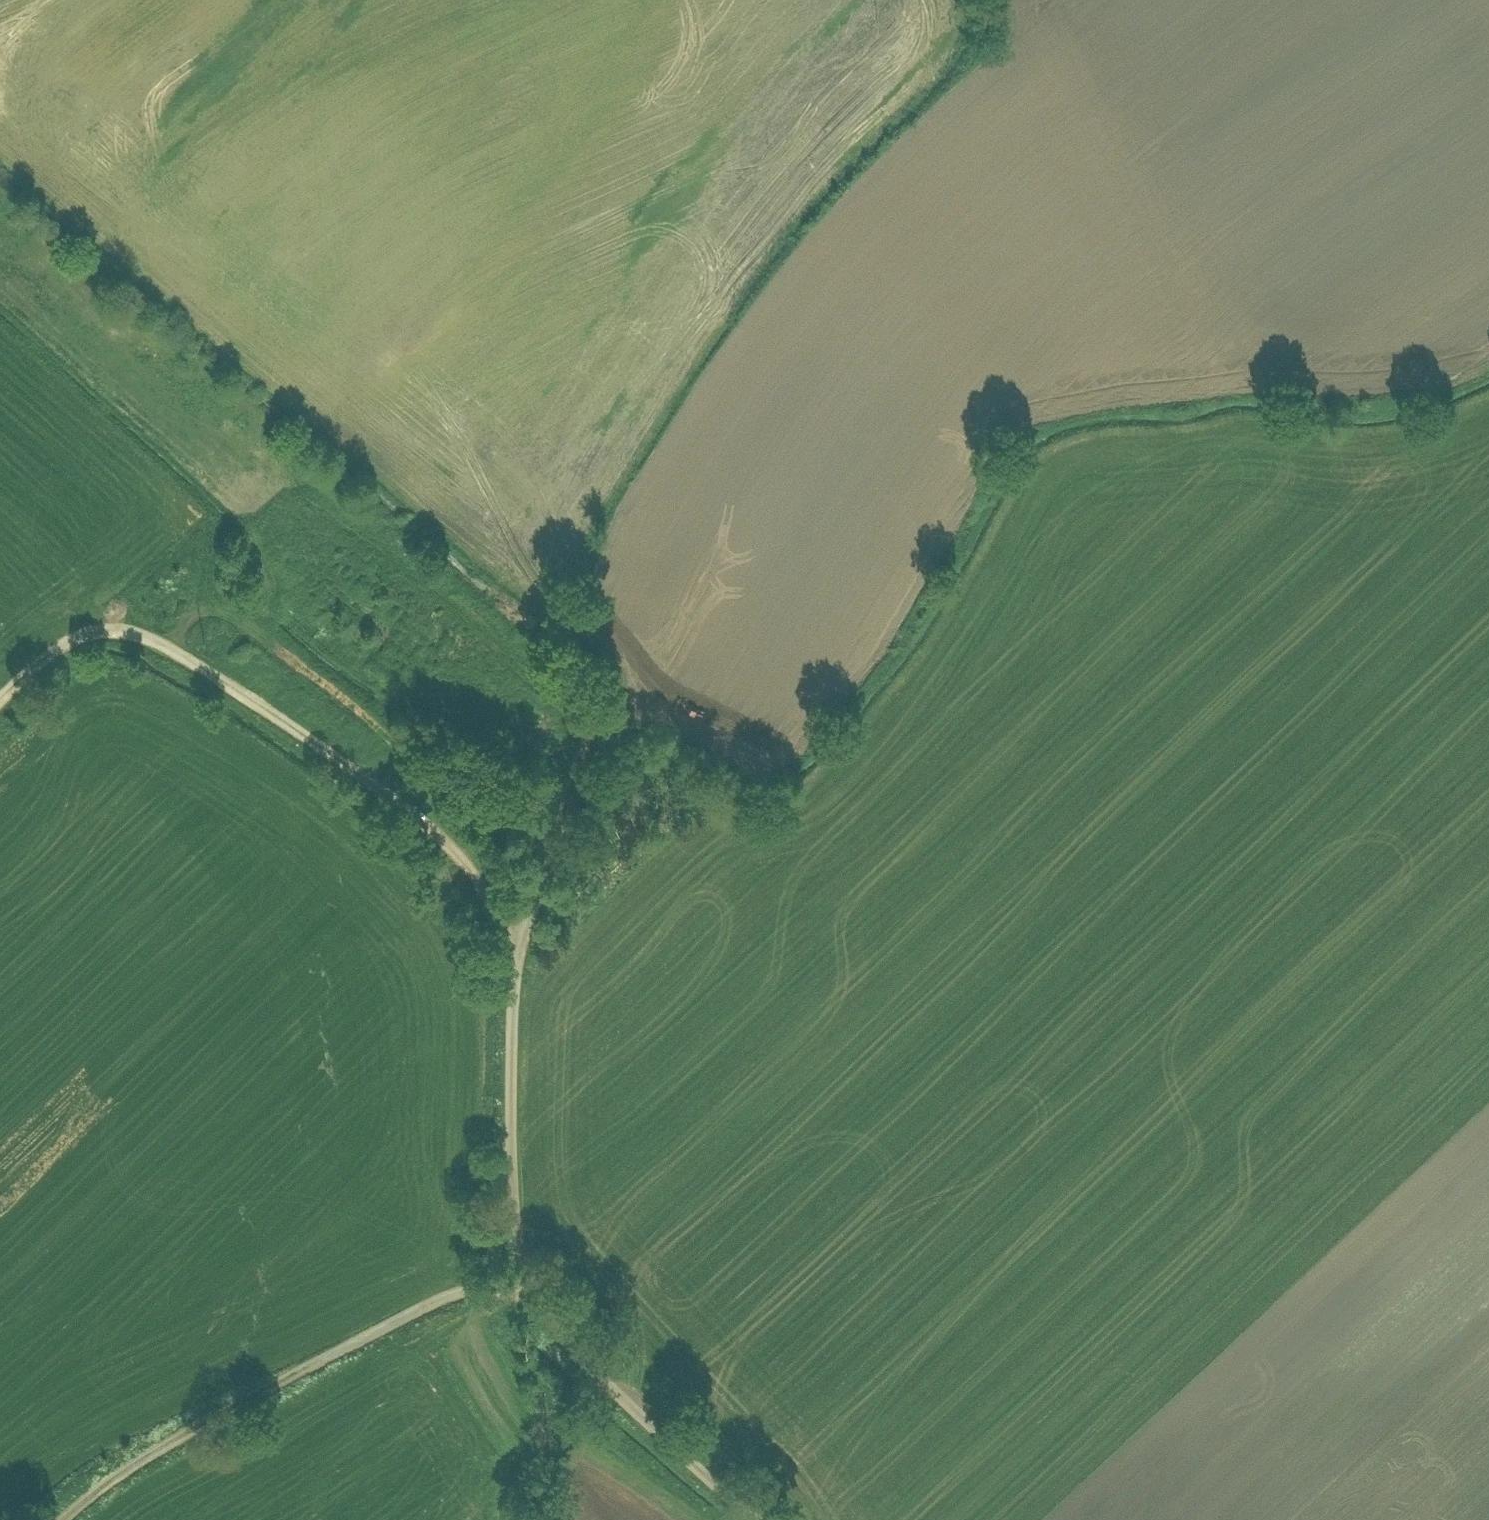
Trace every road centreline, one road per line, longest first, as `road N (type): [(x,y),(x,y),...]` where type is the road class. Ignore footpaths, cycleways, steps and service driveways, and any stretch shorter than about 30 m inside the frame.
road 1 (track): [(756,1519),(582,1368),(529,1271),(511,1116),(528,934),(499,889),(334,755),(190,661),(129,632),(77,634),(0,699)]
road 2 (track): [(610,685),(583,736),(528,934)]

